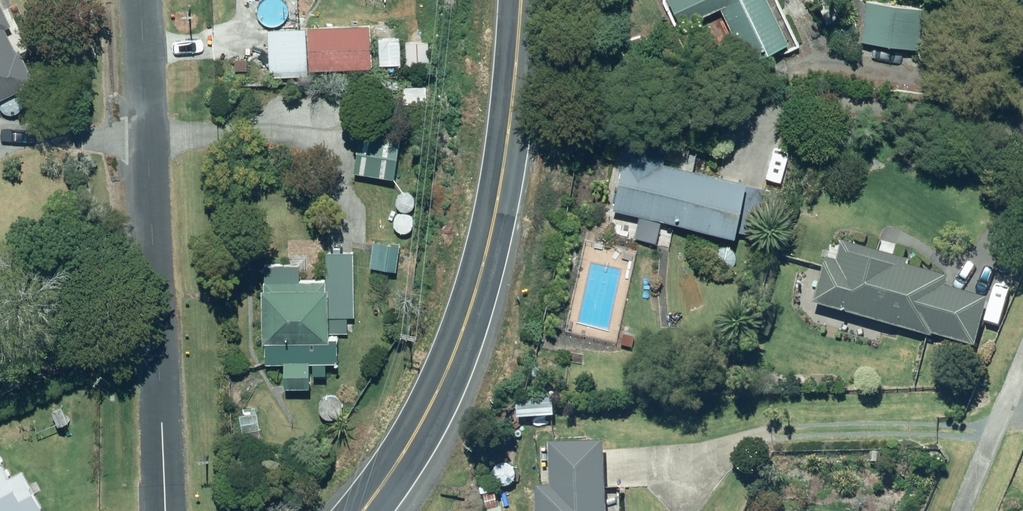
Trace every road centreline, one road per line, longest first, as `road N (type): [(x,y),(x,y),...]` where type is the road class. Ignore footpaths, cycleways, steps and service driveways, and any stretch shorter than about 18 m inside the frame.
road 1 (primary): [(356,510),(408,438),(468,322),(493,207),(514,0)]
road 2 (residential): [(141,0),(163,510)]

